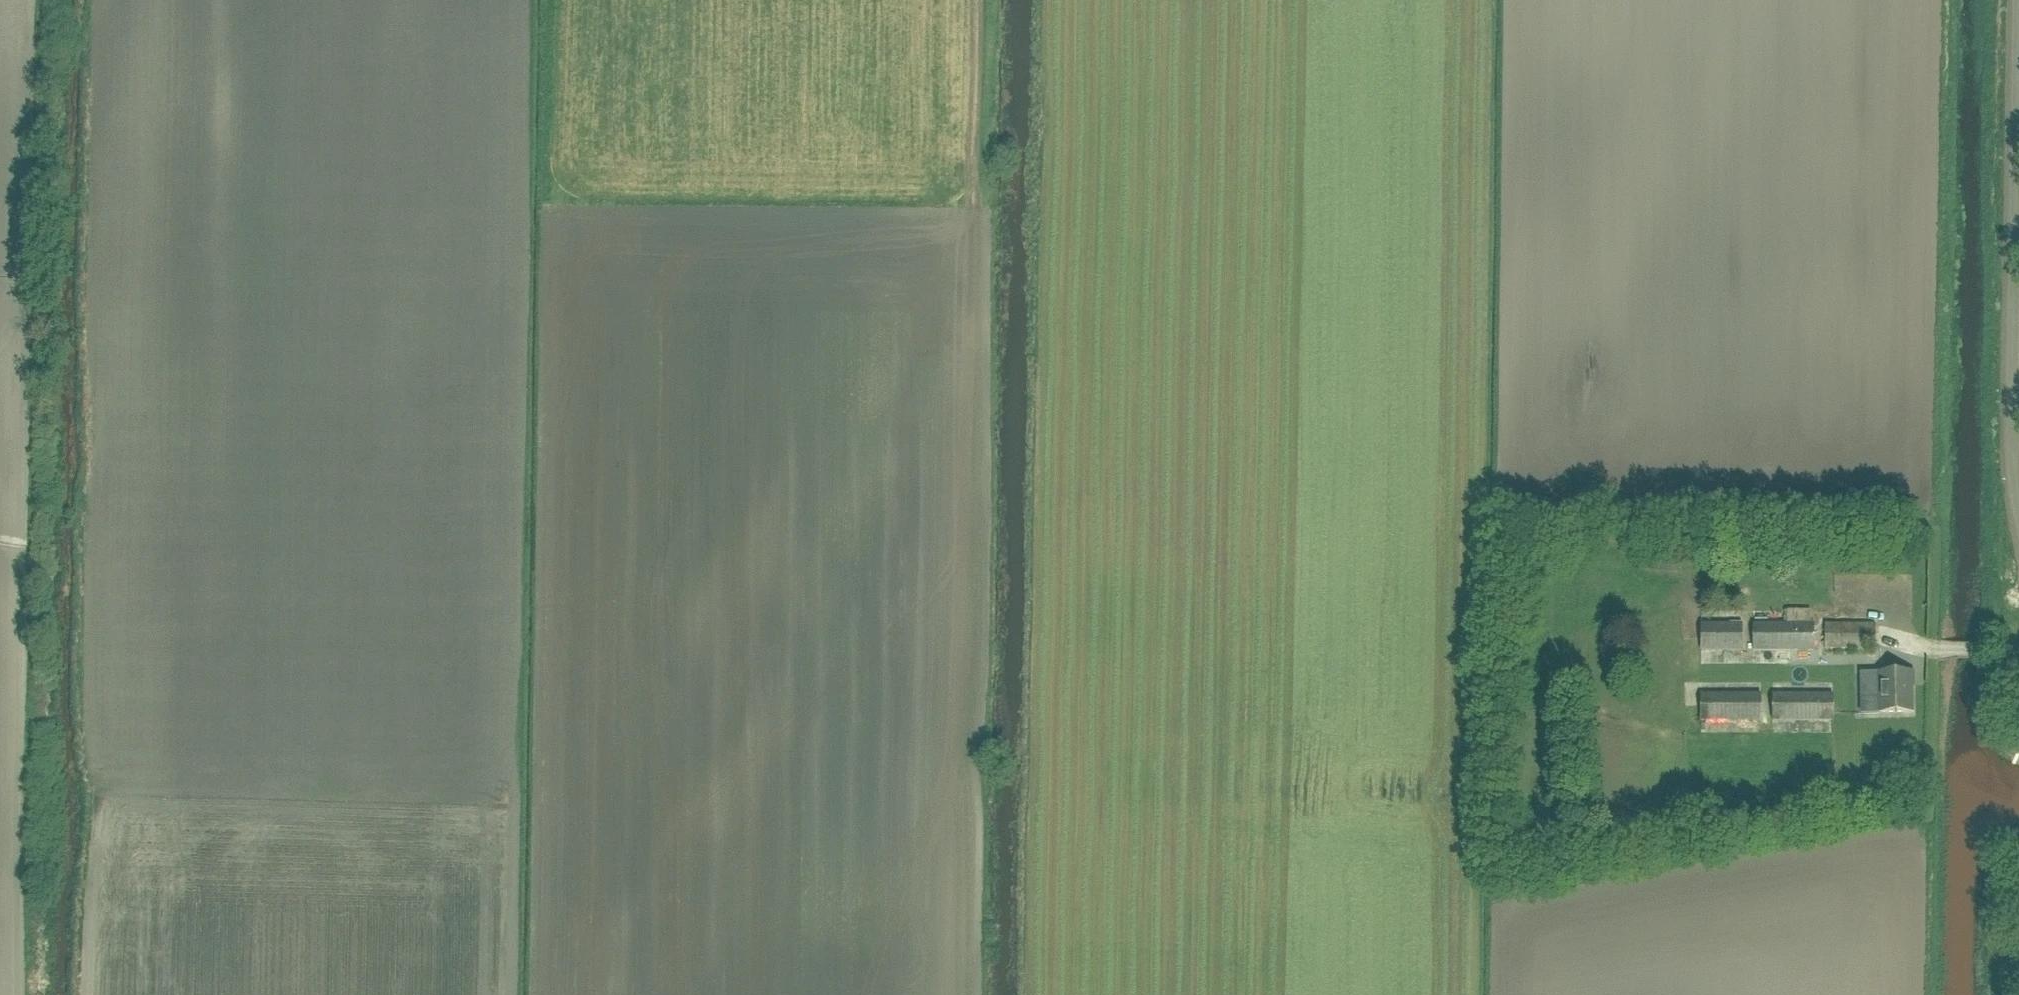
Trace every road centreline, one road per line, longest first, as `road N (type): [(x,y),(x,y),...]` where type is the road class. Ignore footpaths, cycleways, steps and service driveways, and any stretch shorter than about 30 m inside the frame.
road 1 (unclassified): [(2018,527),(2010,428),(2015,0)]

